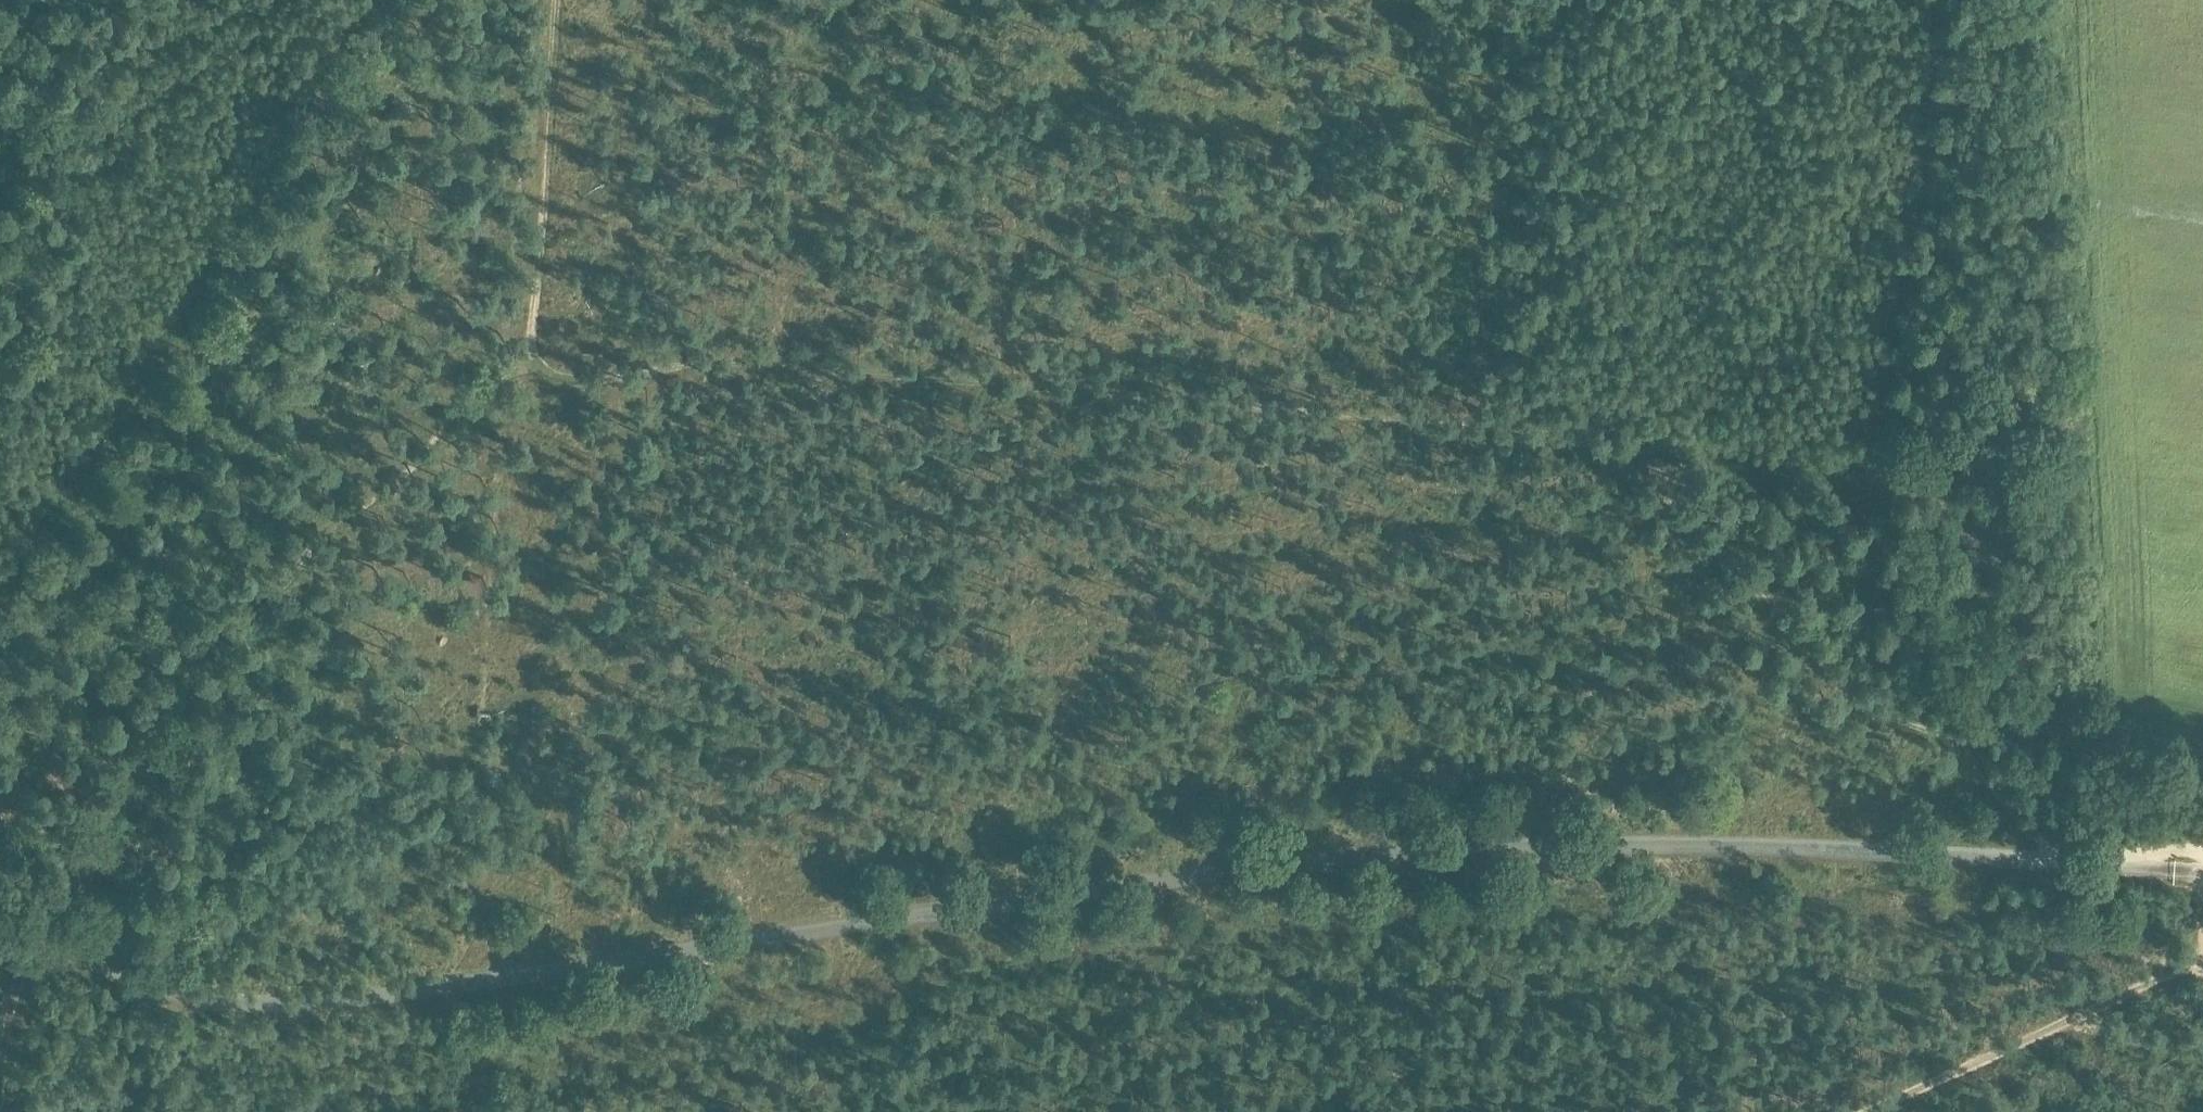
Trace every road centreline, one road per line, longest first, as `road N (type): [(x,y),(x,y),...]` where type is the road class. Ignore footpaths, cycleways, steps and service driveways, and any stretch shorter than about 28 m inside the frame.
road 1 (track): [(2181,876),(1679,849),(1351,861),(271,1004),(212,1002),(0,945)]
road 2 (track): [(2202,962),(1885,1111)]

